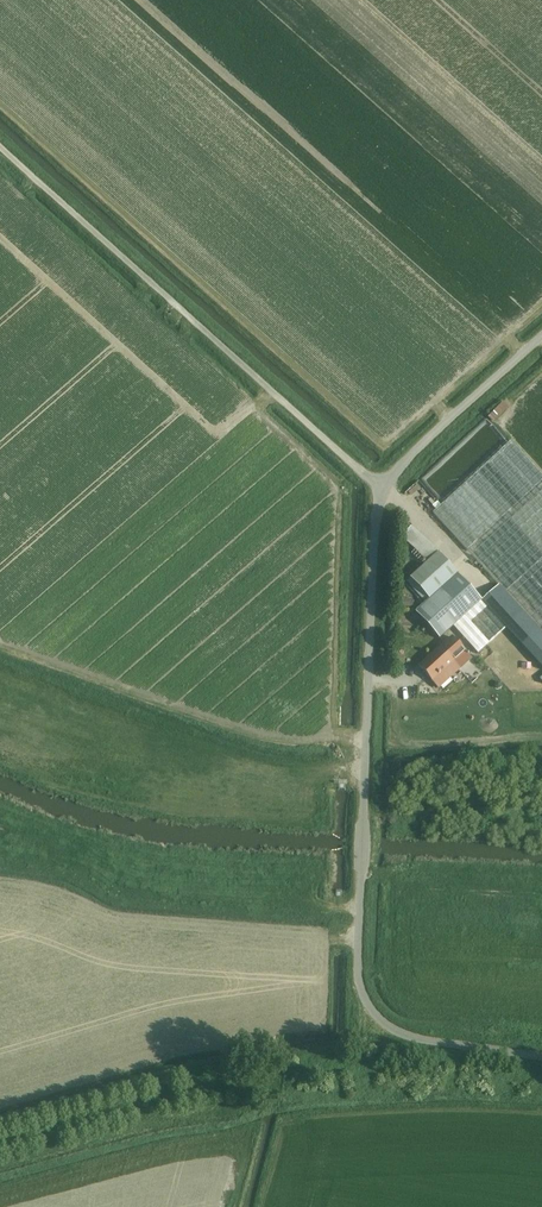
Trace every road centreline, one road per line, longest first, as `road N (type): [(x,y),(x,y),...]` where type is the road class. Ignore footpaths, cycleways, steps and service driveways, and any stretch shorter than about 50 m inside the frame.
road 1 (unclassified): [(541,1057),(400,1035),(376,1016),(359,983),(381,486)]
road 2 (unclassified): [(0,149),(381,486)]
road 3 (track): [(263,1081),(0,1140)]
road 4 (unclassified): [(381,486),(541,338)]

